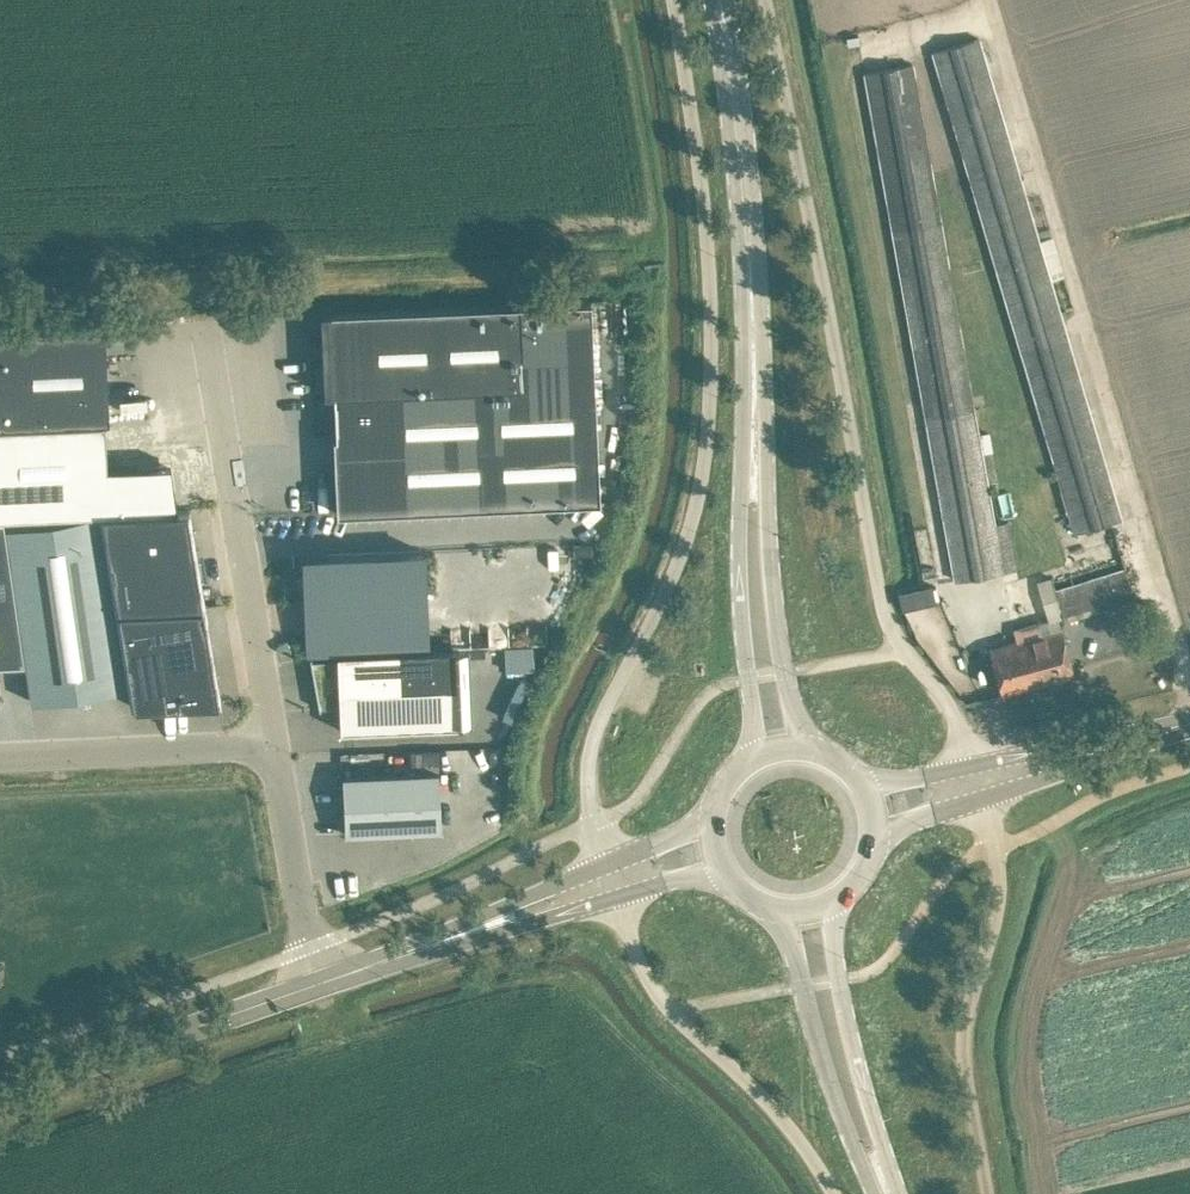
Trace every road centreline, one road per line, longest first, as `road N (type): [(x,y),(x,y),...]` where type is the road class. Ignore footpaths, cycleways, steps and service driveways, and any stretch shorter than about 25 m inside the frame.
road 1 (unclassified): [(607,864),(588,790),(597,730),(681,560),(714,440),(705,198),(672,0)]
road 2 (unclassified): [(975,765),(966,734),(905,650),(881,594),(768,0)]
road 3 (track): [(0,298),(653,266)]
road 4 (unclassified): [(278,747),(205,324)]
road 5 (primary): [(755,403),(741,101),(722,0)]
road 6 (unclassified): [(994,1193),(966,1033),(1002,887),(985,799)]
road 7 (unclassified): [(833,1193),(809,1151),(670,1010),(616,895)]
road 8 (primary): [(755,403),(743,509),(756,754)]
road 9 (track): [(863,57),(851,90),(910,401)]
road 10 (primary): [(812,746),(788,671),(755,403)]
road 11 (tertiary): [(0,1094),(322,981)]
road 12 (primary): [(779,915),(854,1144),(885,1193)]
road 13 (primary): [(891,1193),(835,939),(842,905)]
road 14 (unclassified): [(0,759),(278,747)]
road 15 (unclassified): [(322,981),(278,747)]
road 16 (tertiary): [(322,981),(477,928)]
road 17 (tertiary): [(607,864),(522,897),(477,928)]
road 18 (tertiary): [(477,928),(616,895)]
road 19 (tertiary): [(985,799),(1079,768),(1114,743)]
road 20 (tertiary): [(1114,743),(1075,742),(975,765)]

